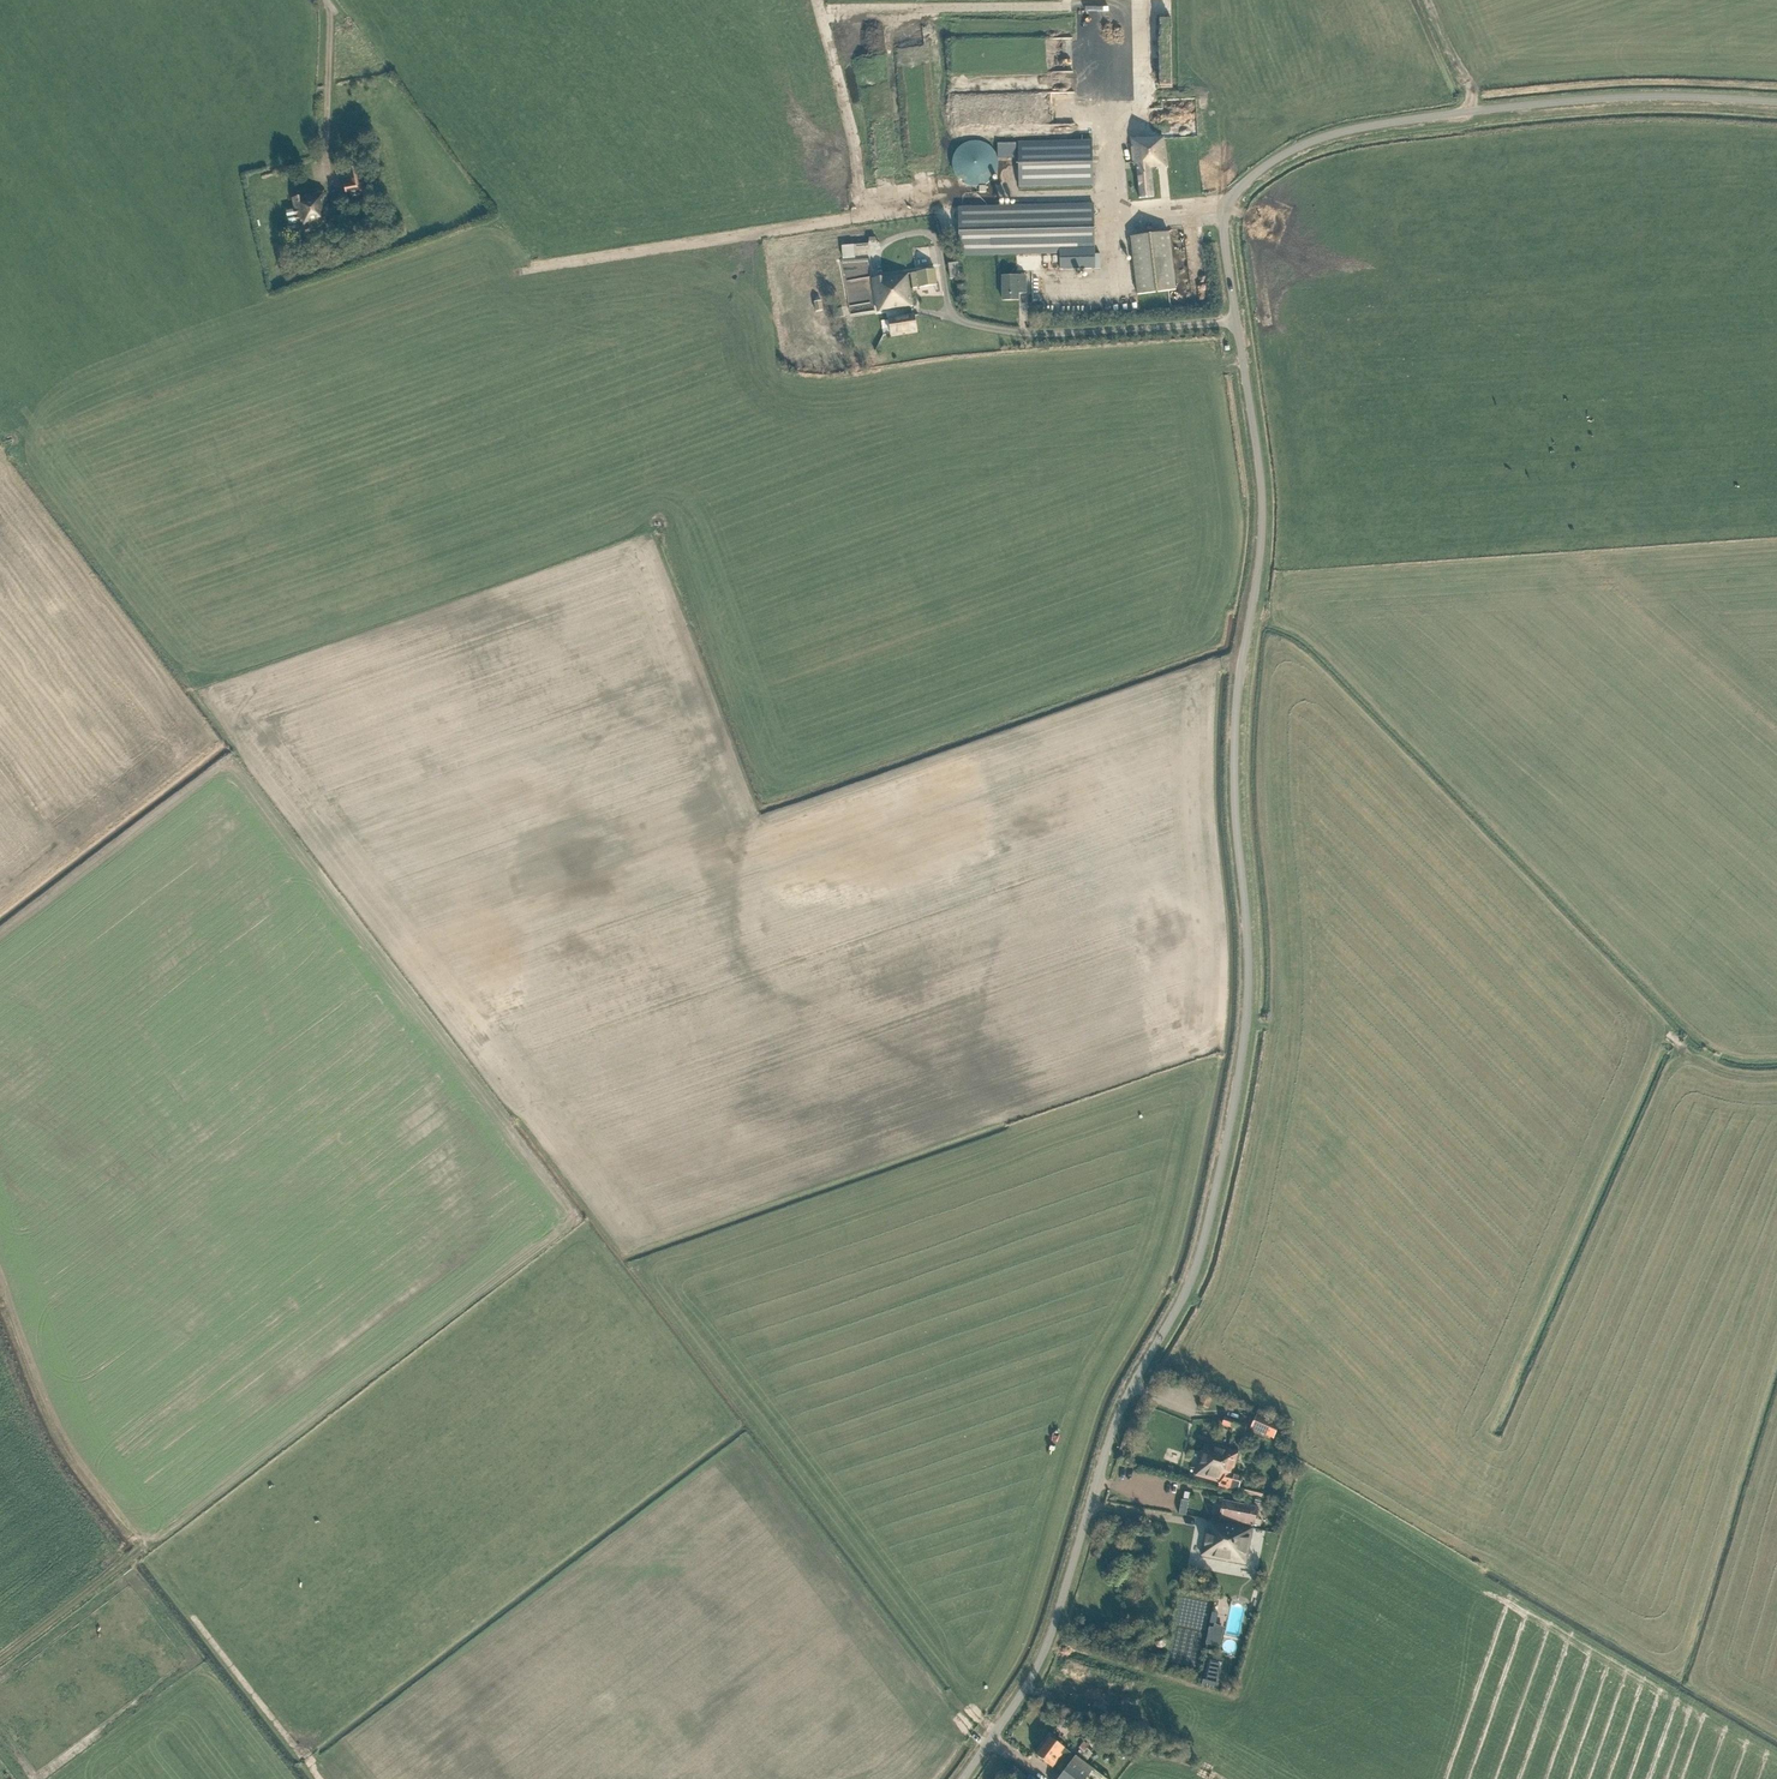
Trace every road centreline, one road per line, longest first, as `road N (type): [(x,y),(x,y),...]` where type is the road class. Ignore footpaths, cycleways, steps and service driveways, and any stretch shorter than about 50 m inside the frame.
road 1 (unclassified): [(977,1778),(1052,1665),(1119,1410),(1190,1284),(1242,1059),(1248,945),(1232,762),(1262,542),(1259,461),(1223,206),(1268,164),(1359,128),(1635,96),(1776,102)]
road 2 (track): [(193,1611),(327,1778)]

